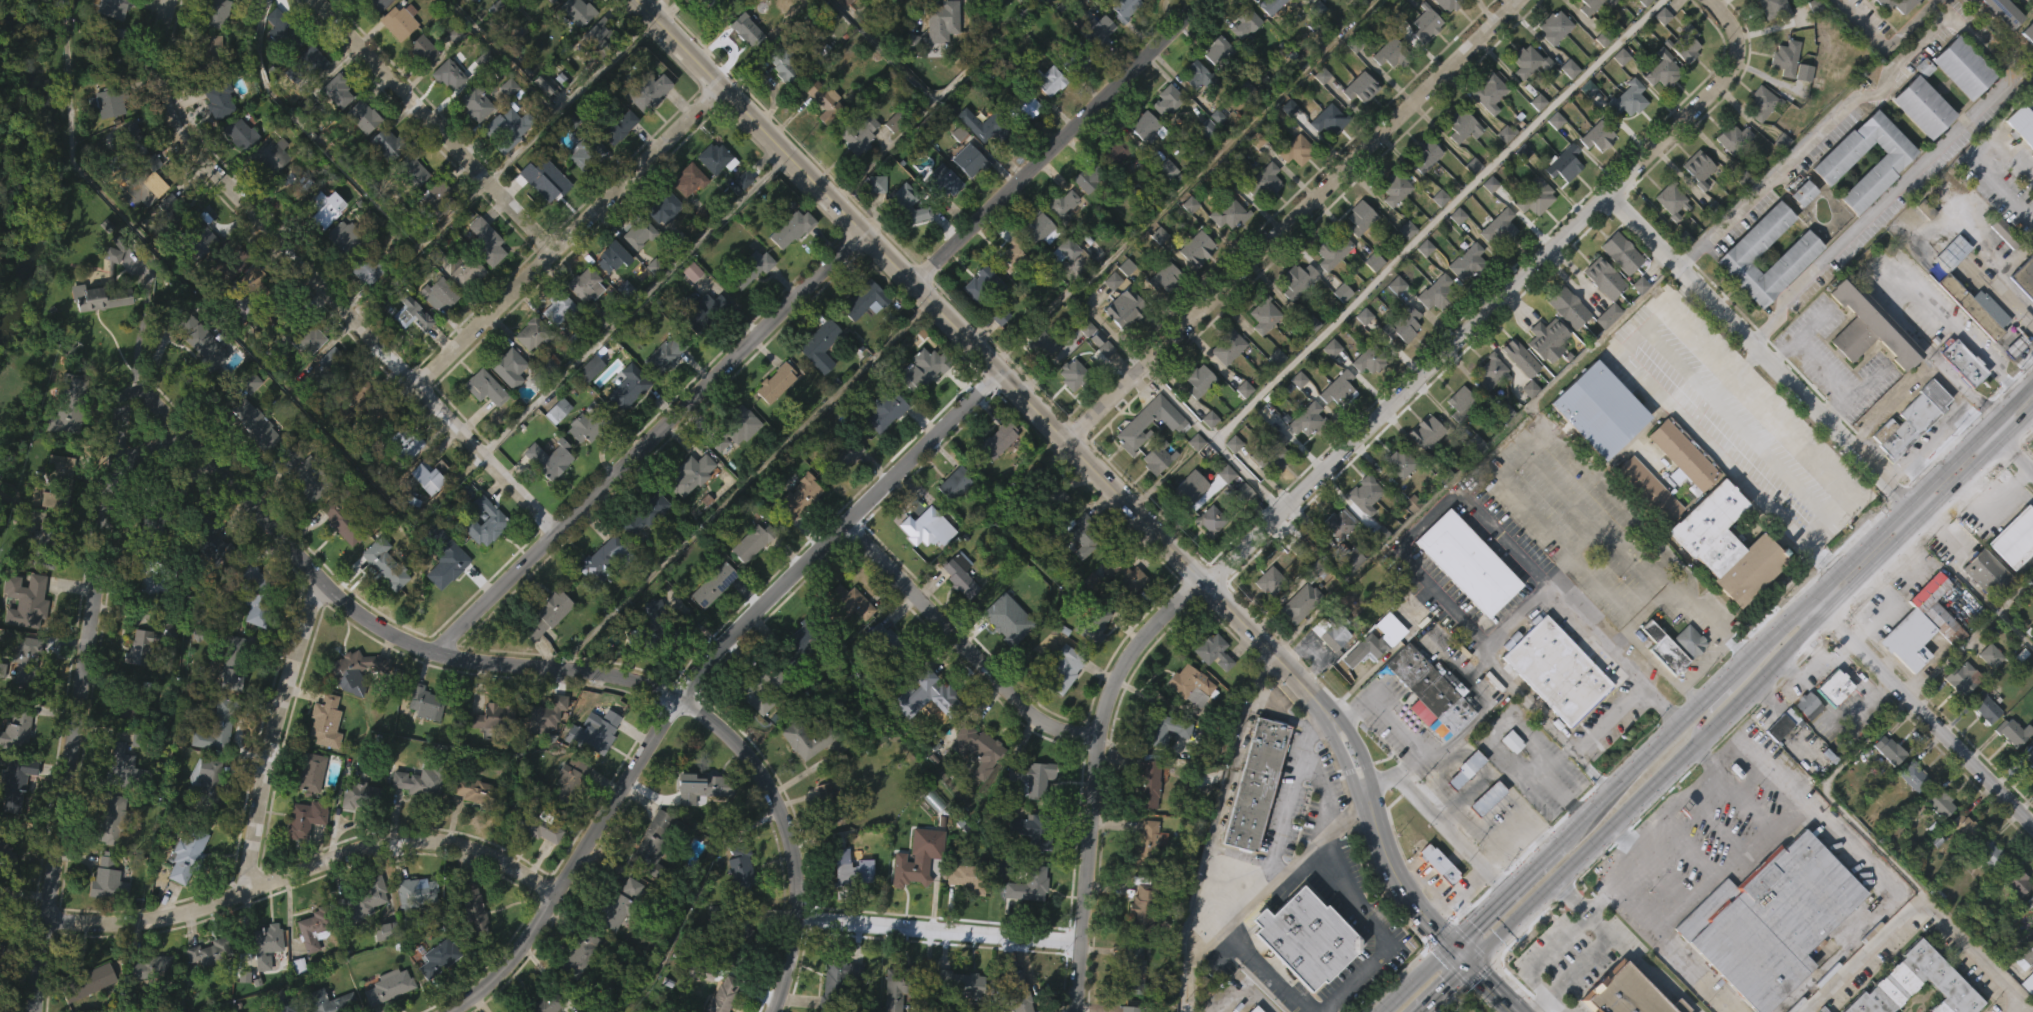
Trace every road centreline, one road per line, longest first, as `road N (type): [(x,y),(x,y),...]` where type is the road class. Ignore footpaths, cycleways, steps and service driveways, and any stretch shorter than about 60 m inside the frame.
road 1 (residential): [(1076,1011),(1100,734),(1125,667),(1155,625),(1731,72),(1732,27)]
road 2 (residential): [(775,1011),(792,967),(796,857),(755,765),(713,720),(615,672),(477,661),(402,638),(324,581),(157,396),(126,395),(117,411)]
road 3 (tertiary): [(913,281),(1340,728),(1396,882),(1449,945)]
road 4 (residential): [(447,1011),(508,966),(681,700),(738,630),(1000,375)]
road 5 (residential): [(1750,343),(1788,293),(2004,79),(2002,65),(1952,18),(1931,22),(1891,63),(1880,91),(1858,94),(1710,239),(1674,264)]
road 6 (residential): [(171,0),(162,78),(187,136),(558,531)]
road 7 (residential): [(129,344),(38,1011)]
road 8 (residential): [(1067,441),(1519,0)]
road 9 (residential): [(438,650),(862,232)]
road 10 (residential): [(48,919),(175,915),(365,848),(420,841),(491,856),(557,895)]
road 11 (residential): [(1606,195),(1921,516)]
road 12 (residential): [(416,379),(719,84)]
road 13 (residential): [(913,281),(1202,0)]
road 14 (tertiary): [(637,0),(913,281)]
road 15 (primary): [(1808,601),(1556,842)]
road 16 (residential): [(317,0),(552,252)]
road 17 (residential): [(847,524),(1020,704),(1053,726),(1100,734)]
road 18 (residential): [(248,891),(269,754),(324,581)]
road 19 (primary): [(1468,964),(1696,743)]
road 20 (residential): [(1824,615),(2032,825)]
road 21 (residential): [(797,918),(1082,942)]
road 22 (residential): [(1142,368),(1282,511)]
road 23 (residential): [(1363,786),(1397,776),(1506,890)]
road 24 (primary): [(1696,743),(1824,615)]
road 25 (primary): [(2032,378),(1905,502)]
road 26 (primary): [(1921,516),(2032,410)]
road 27 (primary): [(1556,842),(1449,945)]
road 28 (residential): [(1836,0),(1884,49),(1935,0)]
road 29 (primary): [(1824,615),(1921,516)]
road 30 (primary): [(1905,502),(1808,601)]

